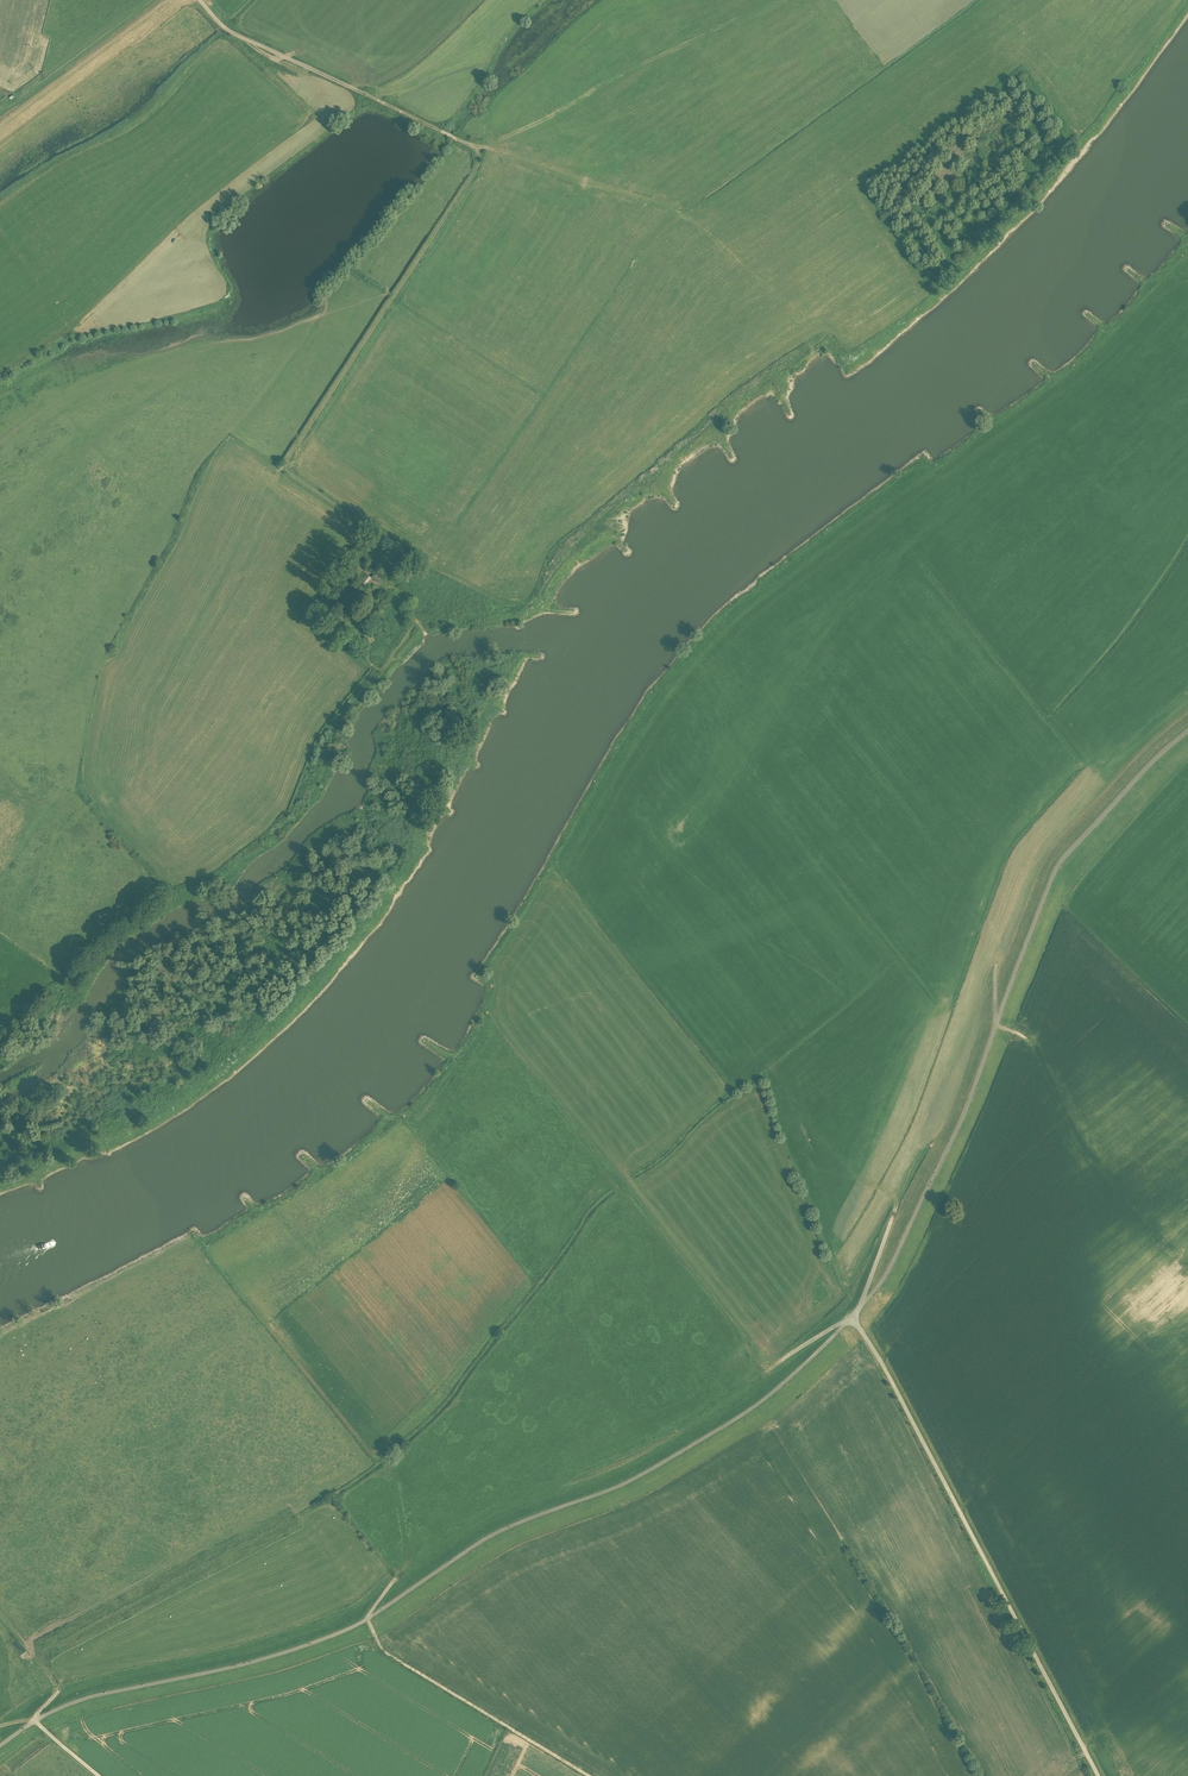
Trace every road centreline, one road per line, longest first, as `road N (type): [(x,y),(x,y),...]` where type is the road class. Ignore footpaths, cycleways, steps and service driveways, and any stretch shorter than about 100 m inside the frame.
road 1 (track): [(493,578),(419,556),(289,467),(198,594),(125,716),(103,799),(43,852),(14,913),(0,916)]
road 2 (track): [(289,467),(480,157),(466,143),(223,27),(200,0)]
road 3 (unclassified): [(1098,1775),(853,1318)]
road 4 (track): [(978,925),(999,941),(996,1026),(1031,1044),(1085,1152),(1187,1269)]
road 5 (track): [(780,248),(504,145),(466,143)]
road 6 (track): [(388,1654),(367,1621),(409,1559),(395,1480),(382,1455)]
road 7 (track): [(169,0),(0,128)]
road 8 (track): [(883,1191),(783,1047)]
road 9 (track): [(36,1720),(61,1691),(0,1613)]

